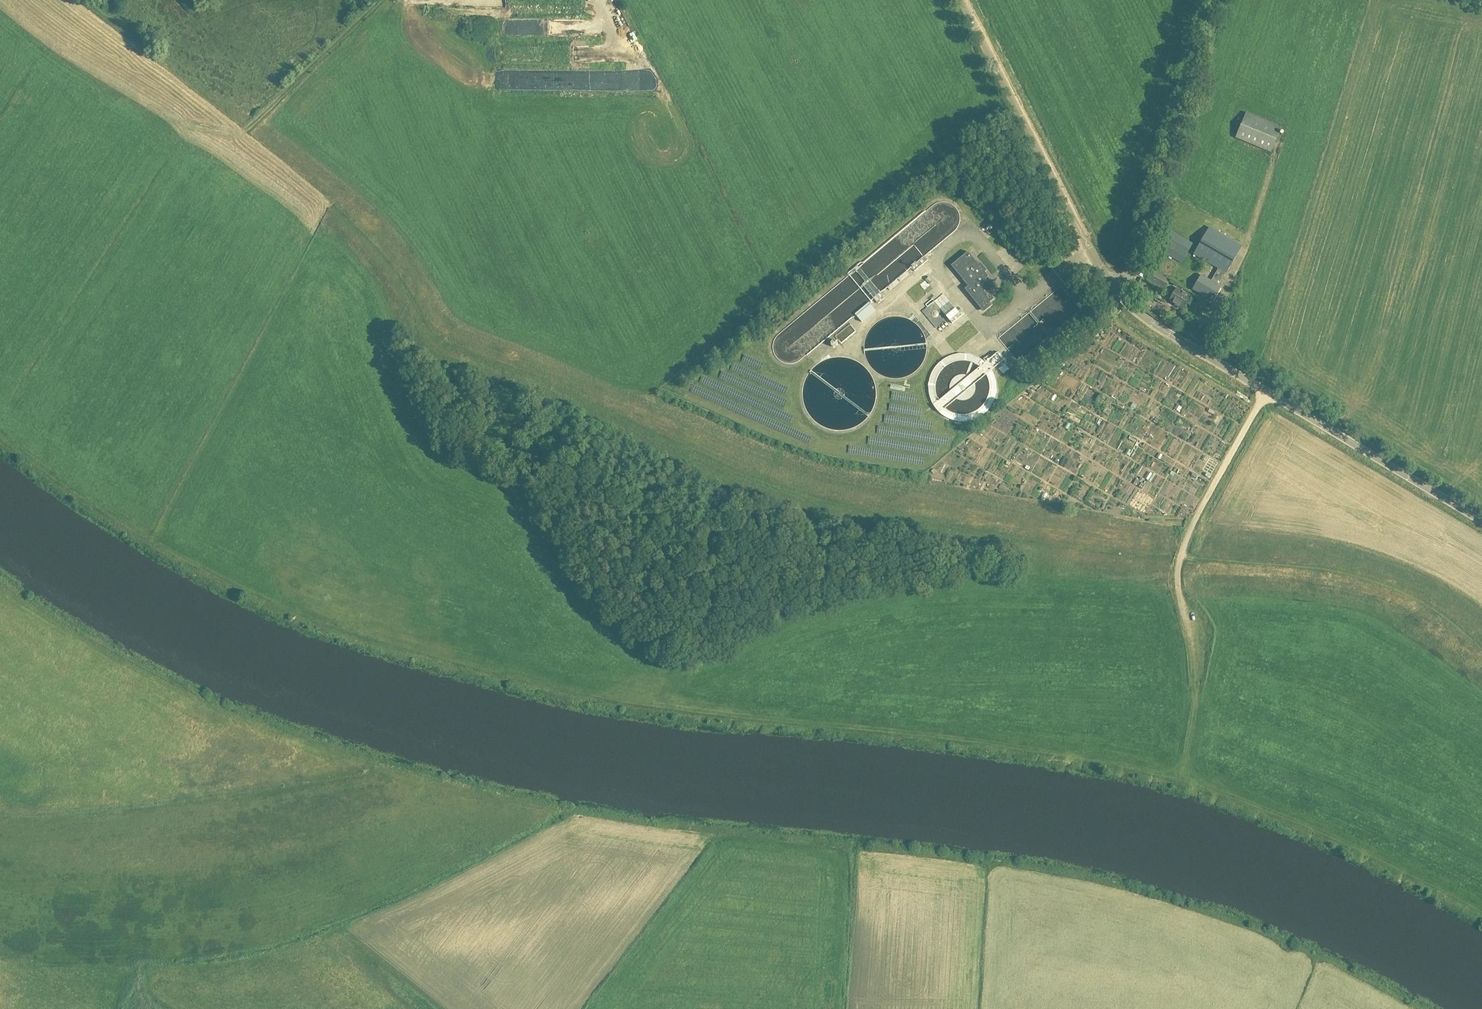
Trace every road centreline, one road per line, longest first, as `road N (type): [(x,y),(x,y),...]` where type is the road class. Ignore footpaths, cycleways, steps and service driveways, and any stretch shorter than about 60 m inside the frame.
road 1 (unclassified): [(1481,520),(1138,313),(1091,251),(962,0)]
road 2 (track): [(1267,391),(1181,557)]

